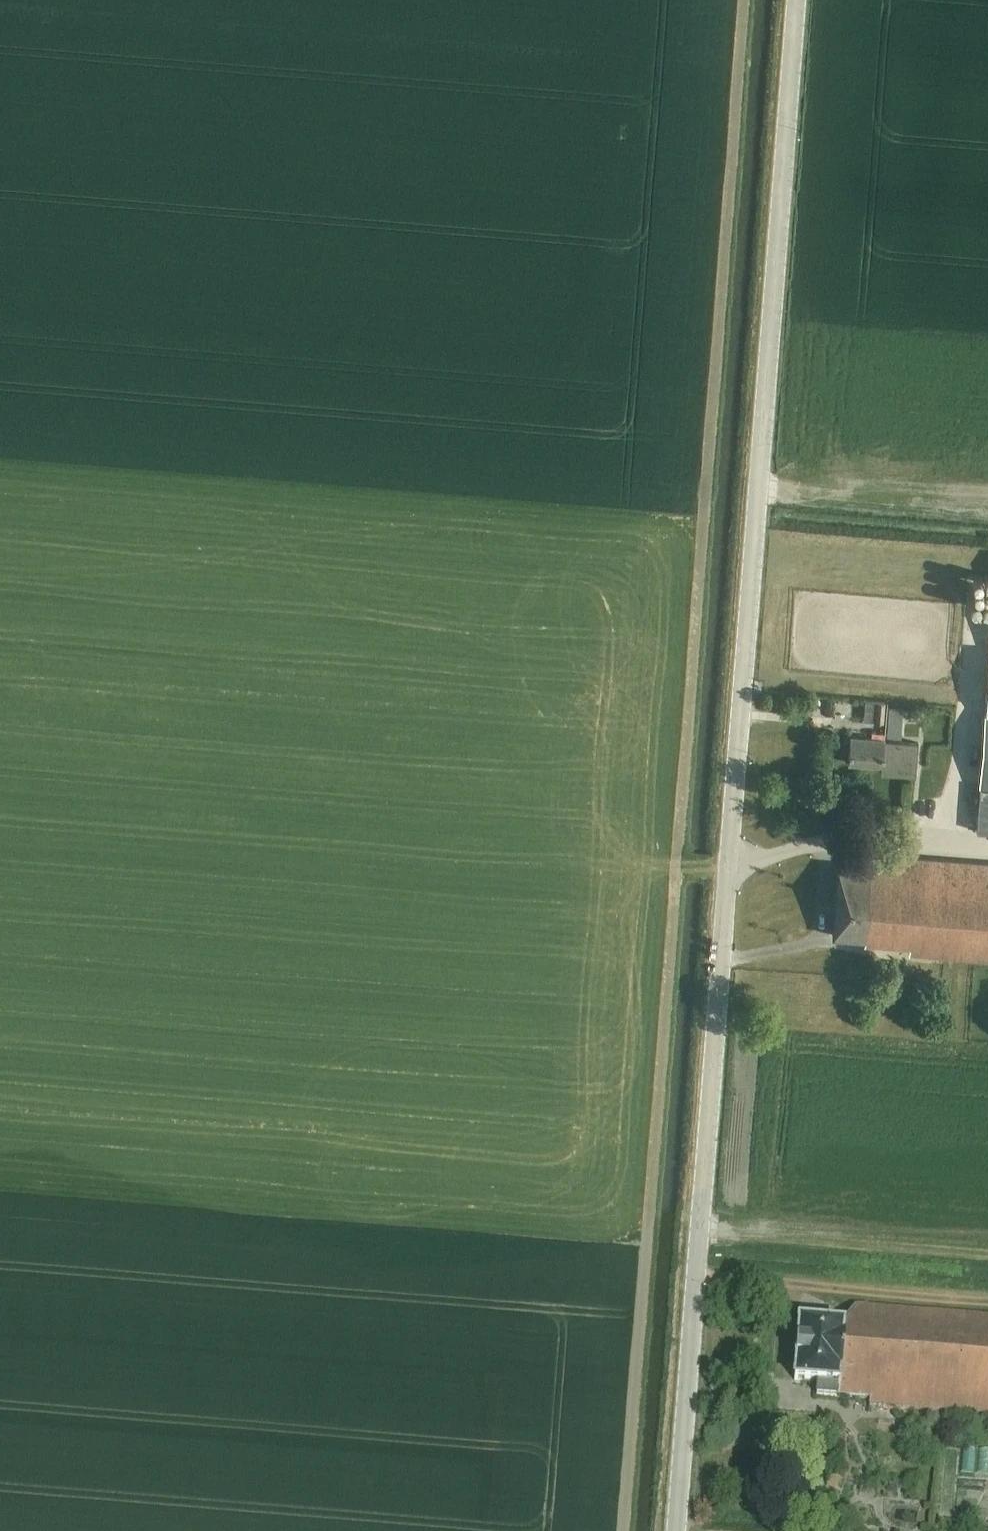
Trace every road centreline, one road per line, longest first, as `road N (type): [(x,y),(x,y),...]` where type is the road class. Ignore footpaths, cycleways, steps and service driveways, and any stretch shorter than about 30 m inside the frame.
road 1 (unclassified): [(678,1530),(796,0)]

